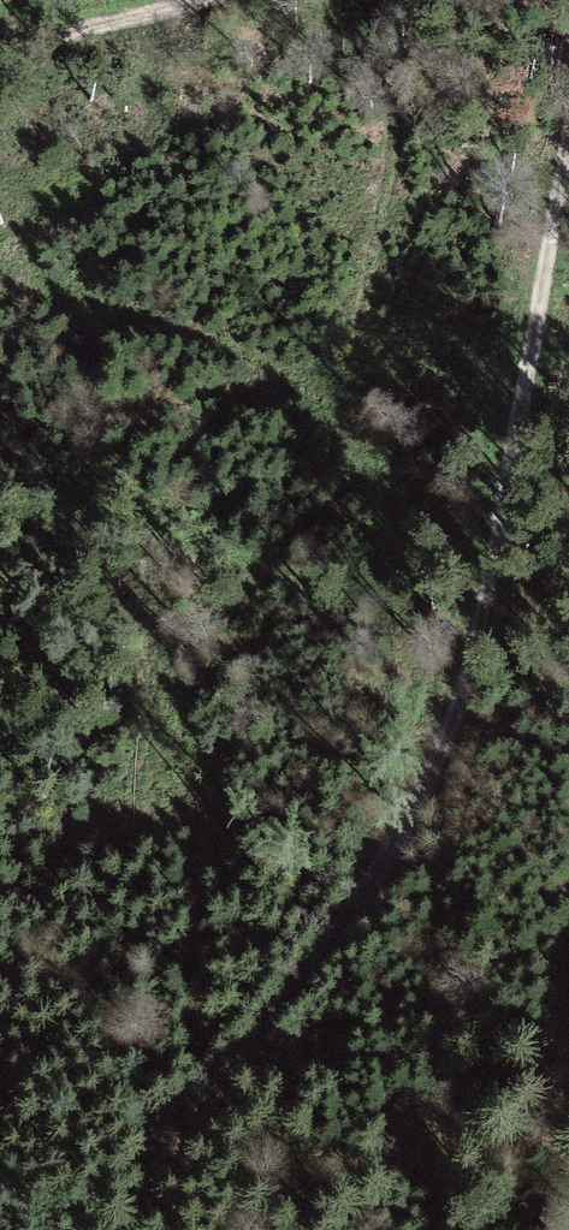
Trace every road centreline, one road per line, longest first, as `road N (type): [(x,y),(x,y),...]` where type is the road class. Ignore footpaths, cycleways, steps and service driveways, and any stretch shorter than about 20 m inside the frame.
road 1 (track): [(137,1229),(155,1175),(330,941),(444,758),(420,587),(445,392),(504,294),(553,0)]
road 2 (track): [(568,1004),(523,1229)]
road 3 (track): [(0,63),(191,0)]

